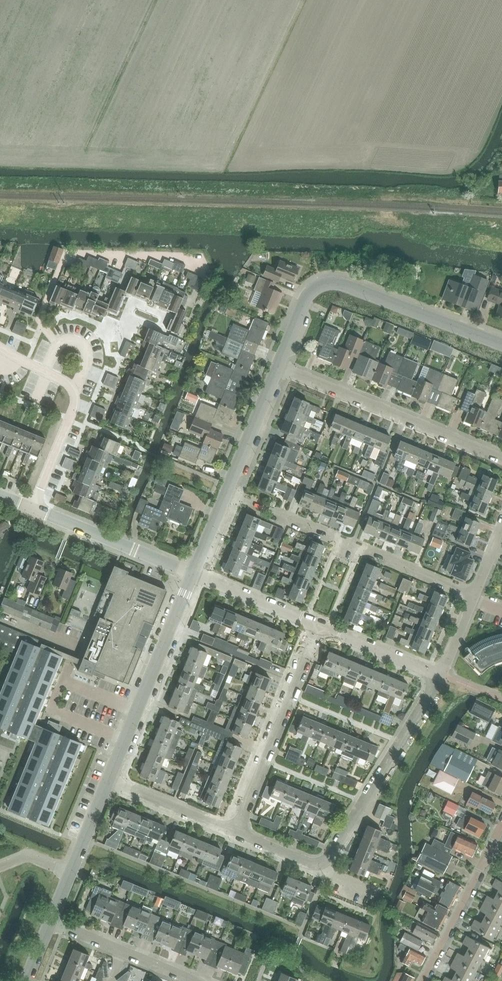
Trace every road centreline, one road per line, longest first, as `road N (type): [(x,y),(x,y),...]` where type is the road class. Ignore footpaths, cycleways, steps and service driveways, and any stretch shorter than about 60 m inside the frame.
road 1 (residential): [(476,596),(227,494)]
road 2 (residential): [(501,457),(279,366)]
road 3 (residential): [(321,869),(439,674)]
road 4 (residential): [(107,783),(193,574)]
road 5 (residential): [(235,833),(322,627)]
road 6 (residential): [(501,342),(338,279)]
road 7 (residential): [(193,574),(33,509)]
road 8 (residential): [(33,509),(74,420),(72,389),(47,368)]
road 9 (residential): [(189,980),(52,923)]
road 10 (residential): [(425,980),(490,853)]
road 11 (residential): [(322,627),(193,574)]
road 12 (residential): [(227,494),(279,366)]
road 13 (residential): [(235,833),(107,783)]
road 14 (residential): [(439,674),(322,627)]

